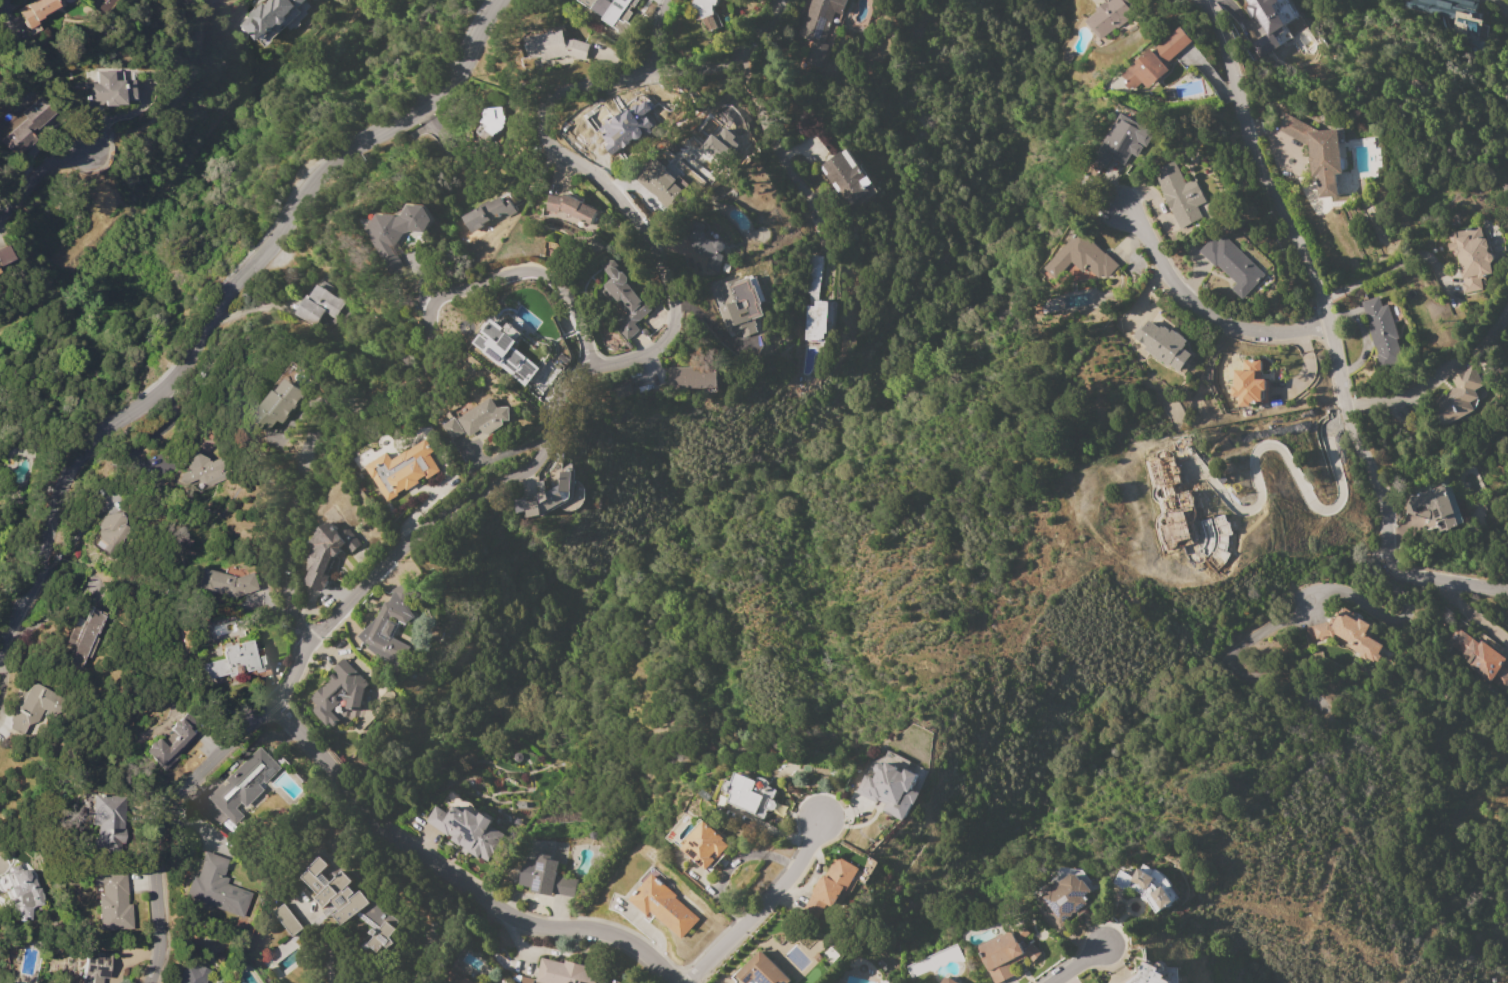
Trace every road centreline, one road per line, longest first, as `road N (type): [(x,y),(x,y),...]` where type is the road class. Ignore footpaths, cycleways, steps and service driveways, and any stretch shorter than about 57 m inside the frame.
road 1 (residential): [(740,55),(645,79),(607,80),(570,91),(542,112),(553,150),(597,182),(635,225),(669,297),(673,331),(652,354),(574,377),(552,407),(548,438),(528,472),(405,544),(312,646),(271,709),(229,734),(198,768),(156,836),(153,982)]
road 2 (residential): [(500,0),(450,87),(321,168),(232,285),(171,383),(82,450),(62,483),(42,560),(0,643)]
road 3 (residential): [(1507,593),(1436,582),(1386,561),(1380,486),(1329,326),(1294,235),(1248,151),(1230,24),(1205,0)]
road 4 (residential): [(601,368),(561,291),(537,269),(437,297),(412,385),(349,405),(312,431),(286,544),(289,581),(312,646)]
road 5 (residential): [(271,709),(375,825),(471,896),(537,931),(607,934),(674,982)]
road 6 (residential): [(1329,326),(1246,335),(1203,311),(1140,211)]
road 7 (residential): [(687,982),(795,870),(820,817)]
road 8 (residential): [(740,55),(781,170),(813,219)]

